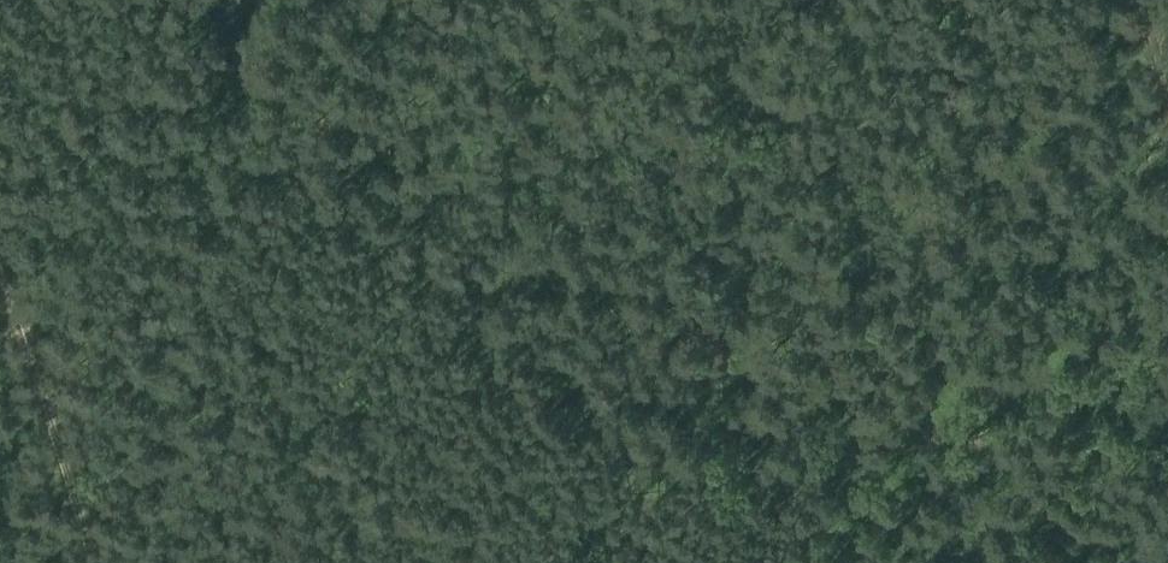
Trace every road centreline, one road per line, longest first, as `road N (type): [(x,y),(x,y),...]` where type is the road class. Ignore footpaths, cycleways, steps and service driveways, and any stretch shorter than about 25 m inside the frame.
road 1 (track): [(1132,0),(1167,127)]

